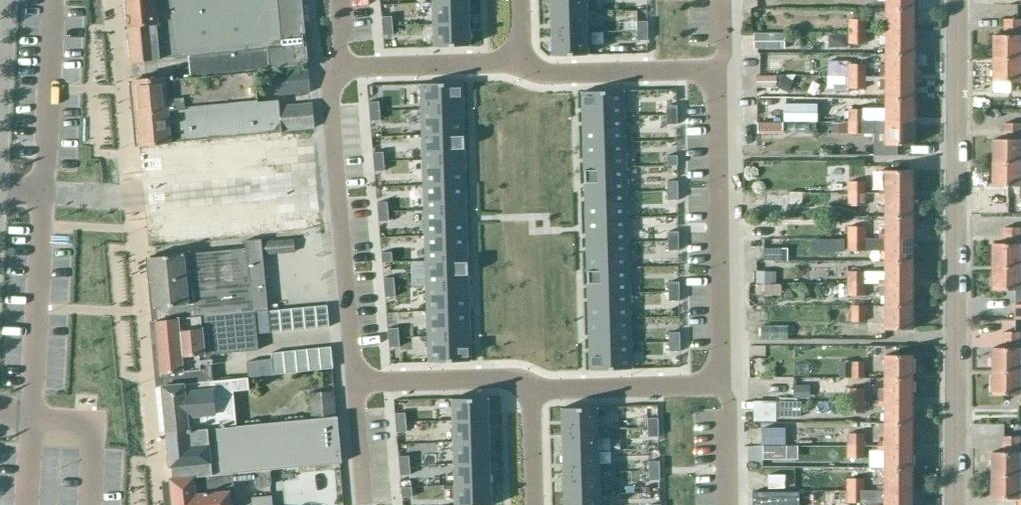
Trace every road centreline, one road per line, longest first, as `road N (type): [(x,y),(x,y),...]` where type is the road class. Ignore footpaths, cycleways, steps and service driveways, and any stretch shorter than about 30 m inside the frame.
road 1 (residential): [(955,504),(956,0)]
road 2 (residential): [(354,379),(329,69),(345,68)]
road 3 (residential): [(721,383),(717,70)]
road 4 (residential): [(520,64),(552,74),(717,70)]
road 5 (residential): [(530,384),(560,390),(721,383)]
road 6 (residential): [(354,379),(504,374),(530,384)]
road 7 (residential): [(345,68),(520,64)]
road 8 (tertiary): [(0,154),(7,0)]
road 9 (residential): [(365,504),(354,379)]
road 10 (residential): [(729,504),(729,411),(721,383)]
road 11 (residential): [(533,504),(530,384)]

